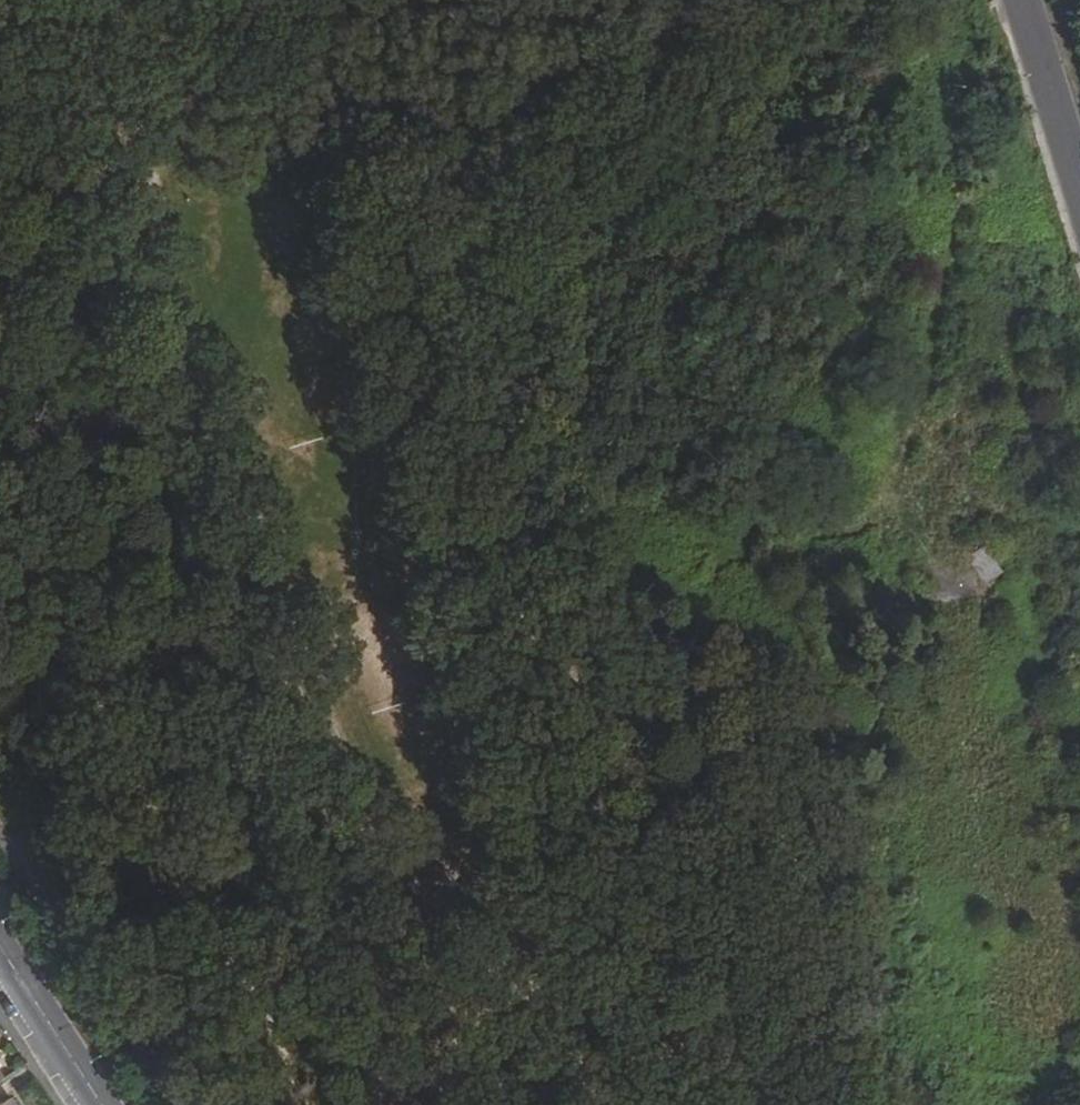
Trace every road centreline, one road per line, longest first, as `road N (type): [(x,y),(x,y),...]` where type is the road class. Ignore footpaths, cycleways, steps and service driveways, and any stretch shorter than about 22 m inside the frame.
road 1 (track): [(909,456),(970,229),(987,0)]
road 2 (residential): [(101,1104),(0,948)]
road 3 (unclassified): [(1079,178),(1029,0)]

